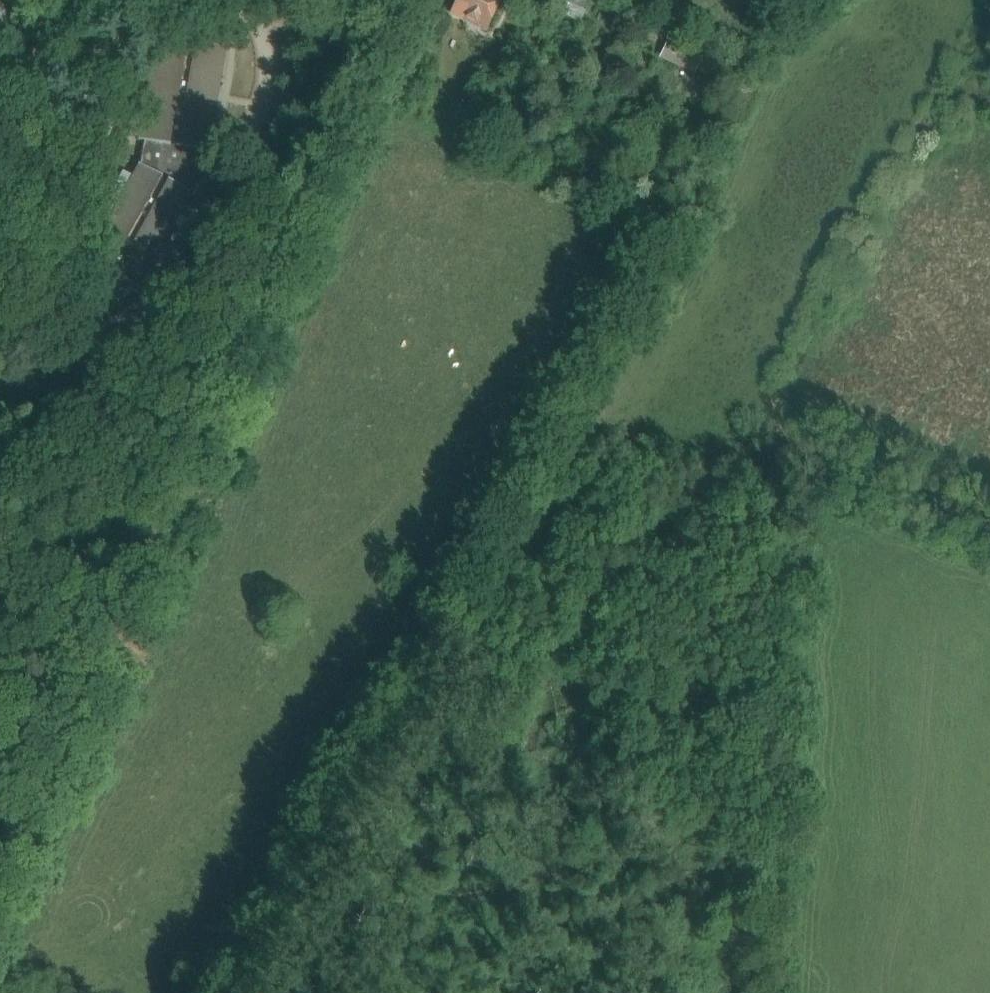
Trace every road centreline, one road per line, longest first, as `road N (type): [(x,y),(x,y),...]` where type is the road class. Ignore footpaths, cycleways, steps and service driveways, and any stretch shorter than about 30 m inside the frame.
road 1 (track): [(0,856),(211,429),(379,0)]

